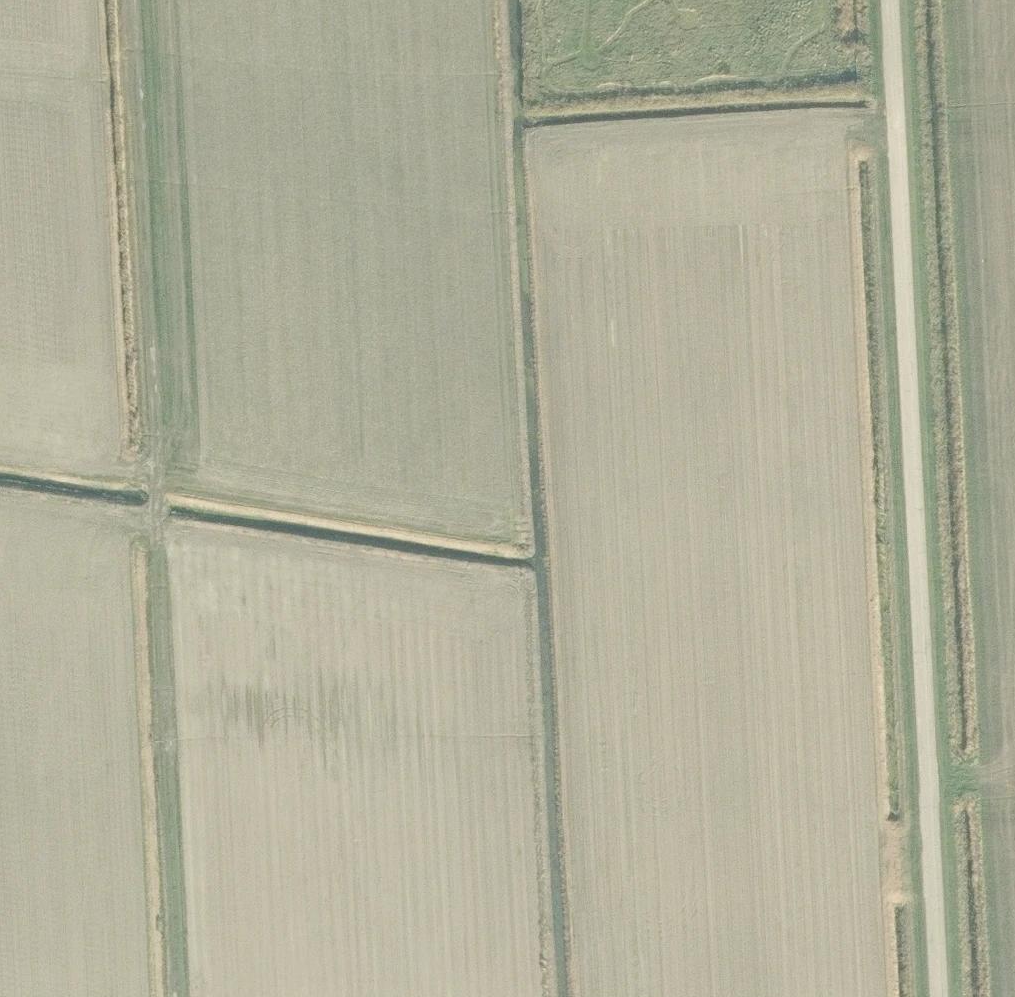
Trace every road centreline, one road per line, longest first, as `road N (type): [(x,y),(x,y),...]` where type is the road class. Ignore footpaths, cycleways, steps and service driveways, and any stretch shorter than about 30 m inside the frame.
road 1 (tertiary): [(939,996),(890,0)]

